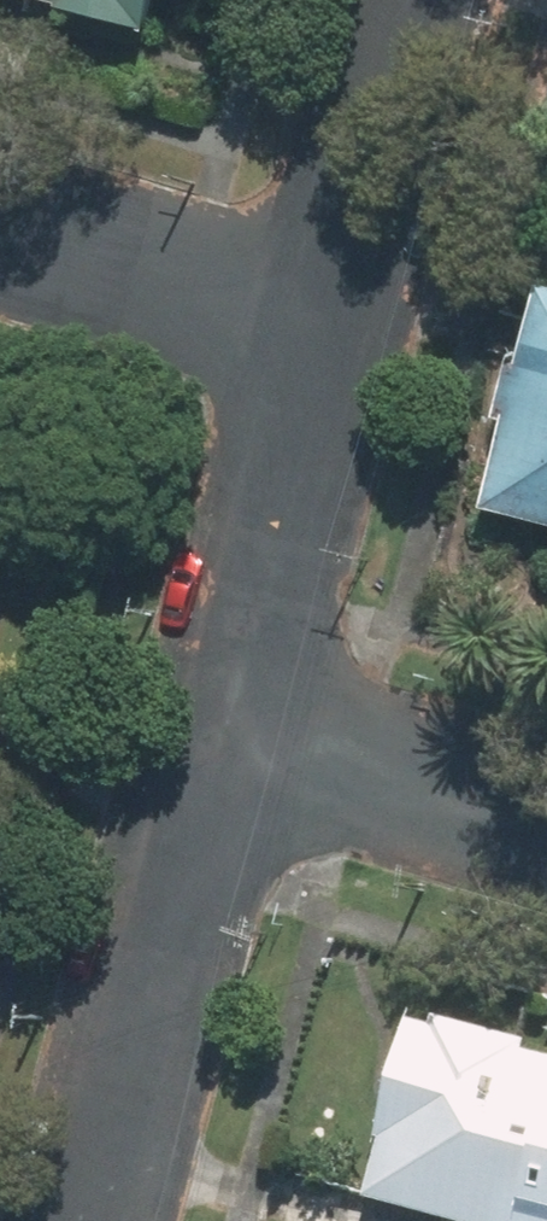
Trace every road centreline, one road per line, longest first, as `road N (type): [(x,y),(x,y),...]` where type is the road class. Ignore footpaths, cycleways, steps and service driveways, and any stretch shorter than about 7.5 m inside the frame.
road 1 (residential): [(88,1220),(216,734)]
road 2 (residential): [(216,734),(323,315)]
road 3 (residential): [(546,828),(216,734)]
road 4 (residential): [(0,221),(323,315)]
road 5 (residential): [(323,315),(410,0)]

